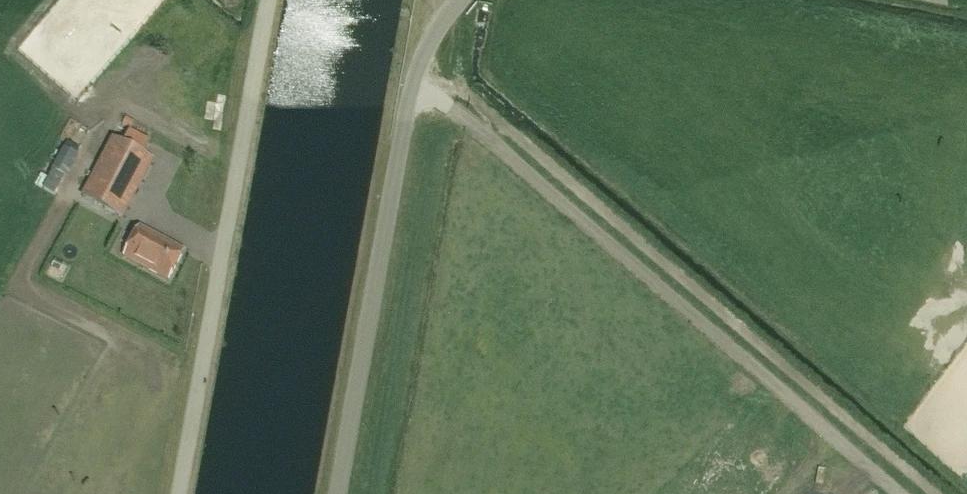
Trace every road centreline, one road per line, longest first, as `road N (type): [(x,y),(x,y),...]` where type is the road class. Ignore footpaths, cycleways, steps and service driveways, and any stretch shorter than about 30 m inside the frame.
road 1 (unclassified): [(339,493),(416,72),(461,0)]
road 2 (unclassified): [(179,493),(271,0)]

